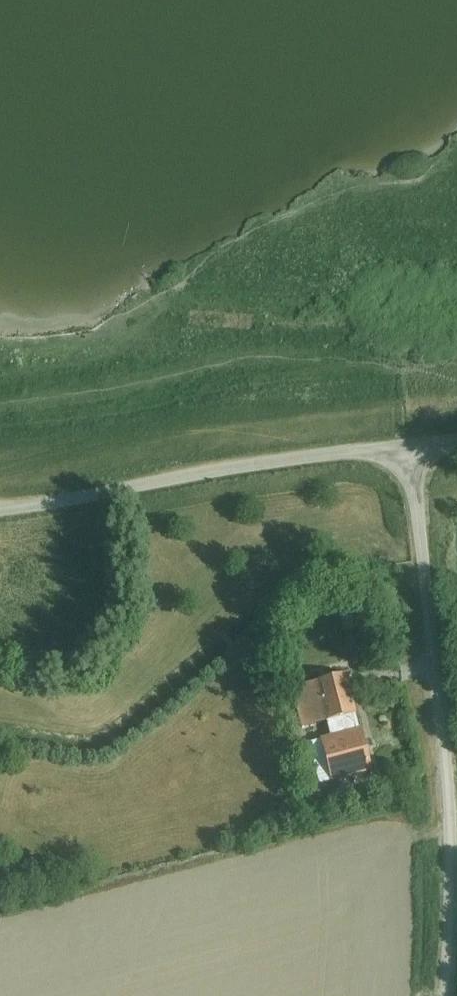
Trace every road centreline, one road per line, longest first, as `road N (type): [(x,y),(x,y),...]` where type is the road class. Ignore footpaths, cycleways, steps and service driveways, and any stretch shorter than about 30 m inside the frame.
road 1 (unclassified): [(446,995),(450,832),(408,447)]
road 2 (unclassified): [(0,509),(408,447)]

